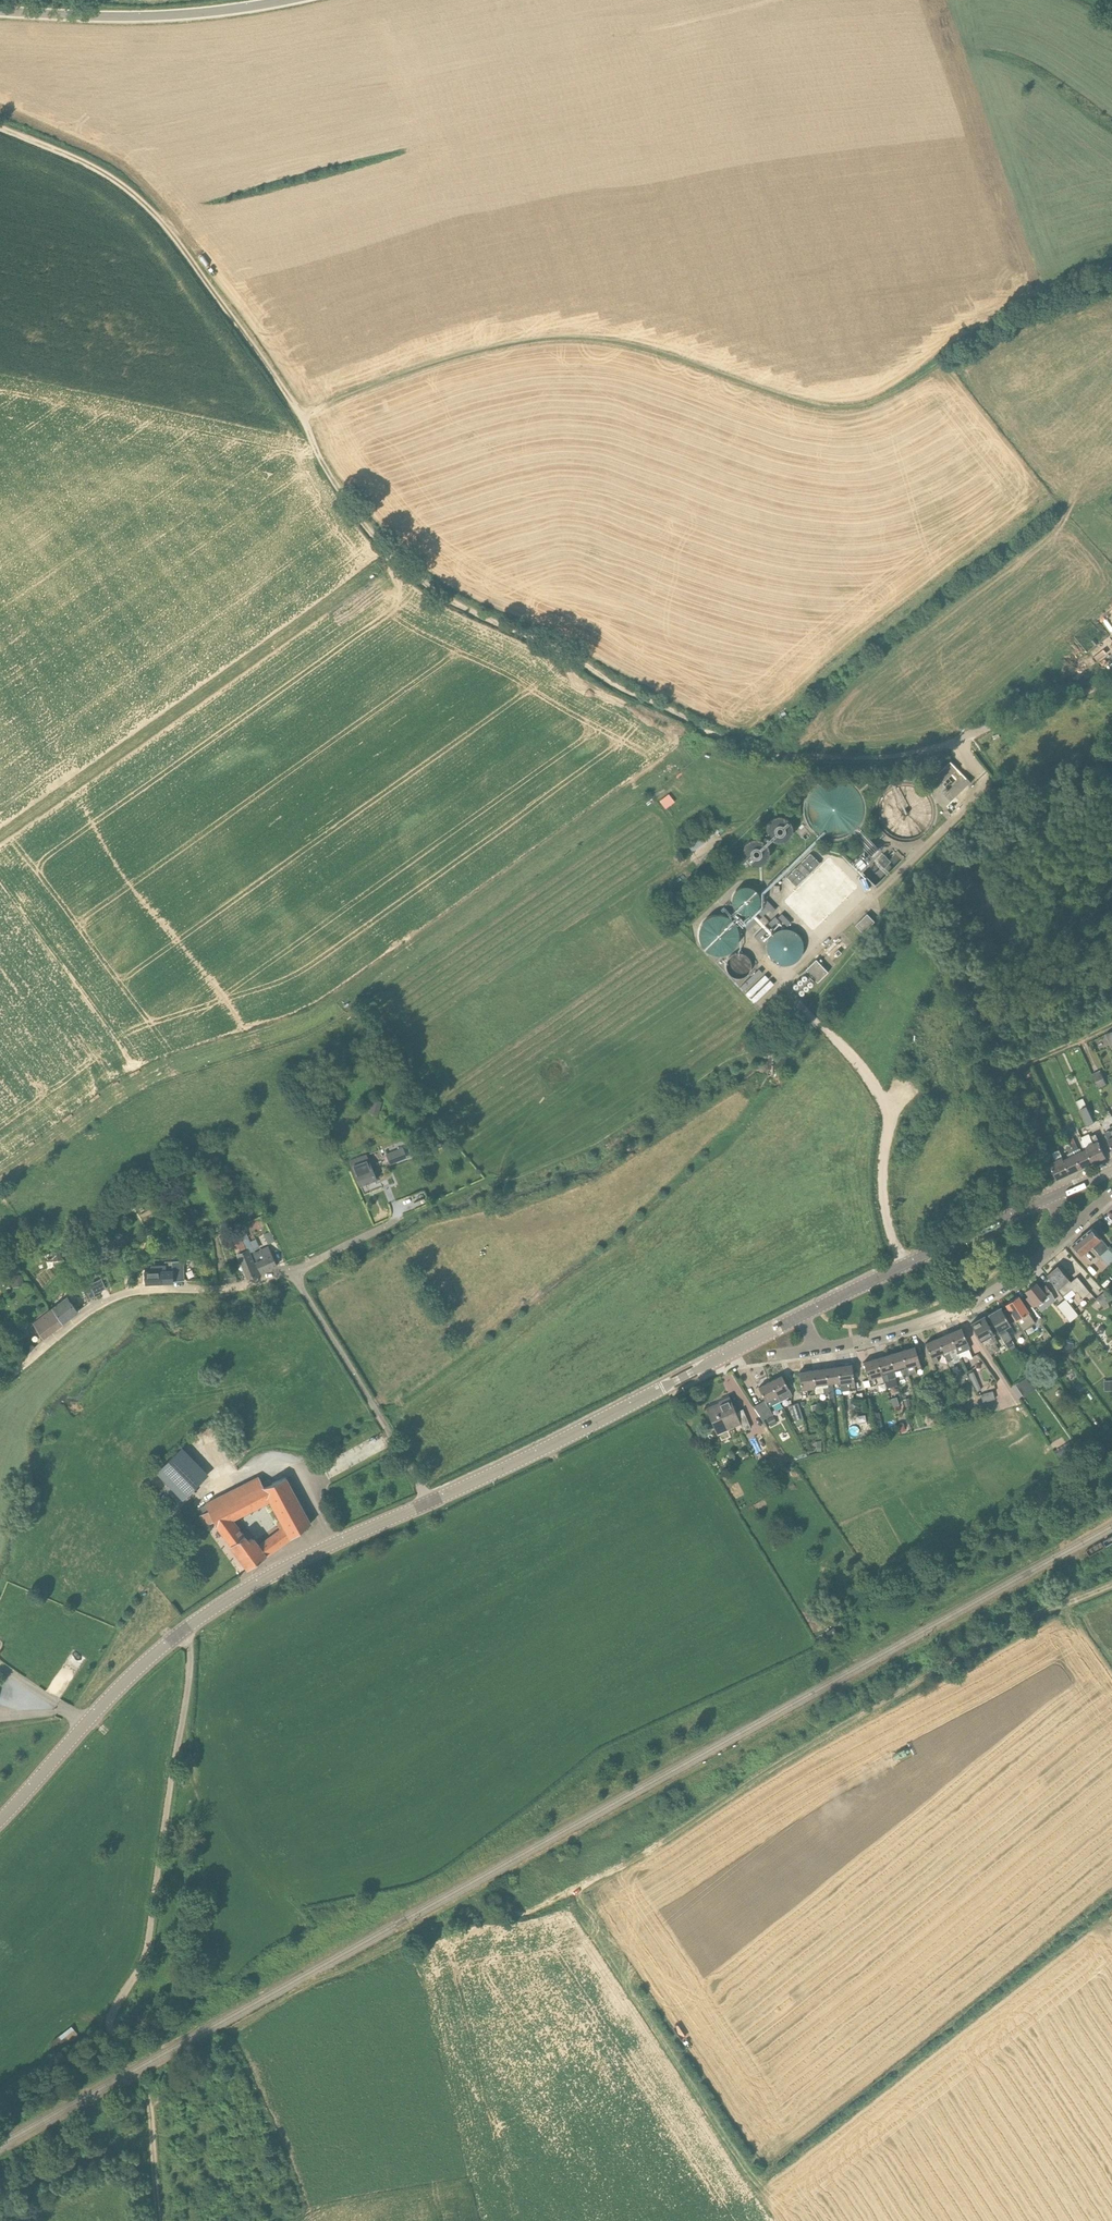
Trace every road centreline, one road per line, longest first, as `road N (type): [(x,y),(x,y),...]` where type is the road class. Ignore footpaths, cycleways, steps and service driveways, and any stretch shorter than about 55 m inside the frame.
road 1 (track): [(301,417),(360,519),(439,594),(724,740),(767,755),(863,757),(959,739)]
road 2 (tertiary): [(0,1820),(118,1688),(190,1626),(301,1559),(428,1503)]
road 3 (track): [(145,2095),(111,2021),(146,1953),(188,1687),(185,1630)]
road 4 (track): [(0,128),(125,187),(182,252),(301,417)]
road 5 (tertiary): [(428,1503),(802,1316)]
road 6 (track): [(904,1265),(883,1192),(892,1111),(780,984)]
road 7 (residential): [(295,1271),(225,1289),(116,1297),(0,1382)]
road 8 (unclassified): [(0,12),(182,15),(288,0)]
road 9 (residential): [(818,1349),(963,1307),(1066,1232)]
road 10 (tertiary): [(802,1316),(1051,1197)]
road 11 (unclassified): [(428,1503),(295,1271)]
road 12 (track): [(1045,1187),(997,1077),(1111,1025)]
road 13 (unclassified): [(959,739),(1111,680)]
road 14 (track): [(152,2138),(0,2191)]
road 15 (residential): [(403,1216),(295,1271)]

